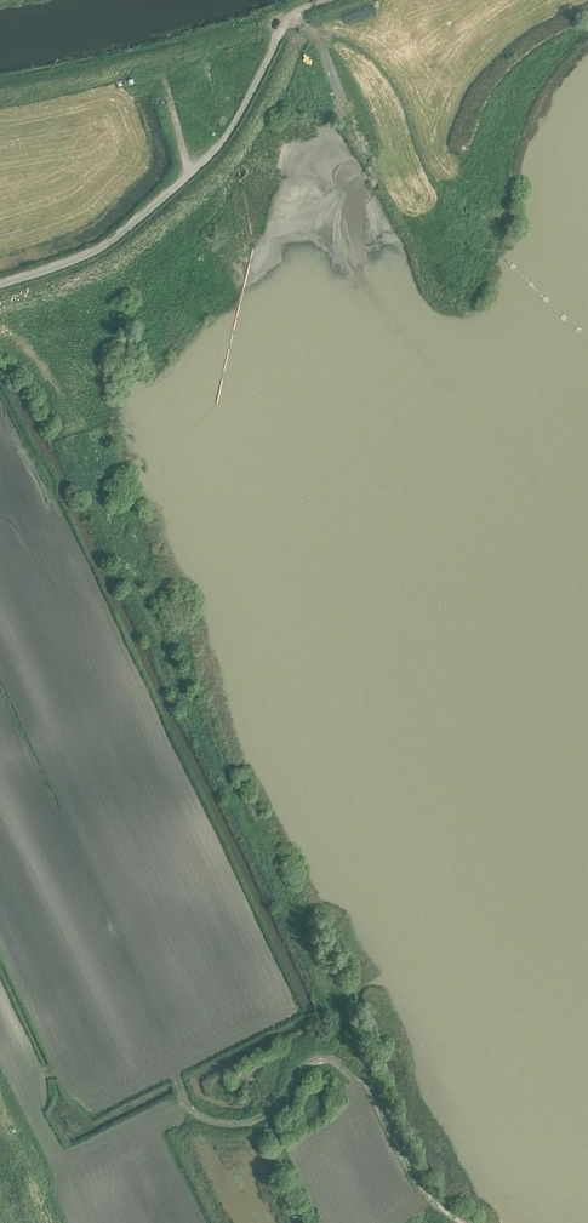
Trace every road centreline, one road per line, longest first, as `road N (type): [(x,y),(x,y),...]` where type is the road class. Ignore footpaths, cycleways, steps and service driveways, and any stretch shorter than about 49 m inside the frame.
road 1 (unclassified): [(291,13),(228,133),(191,172),(107,243),(0,283)]
road 2 (track): [(348,1061),(309,1062),(274,1109),(239,1124),(194,1110),(177,1077)]
road 3 (track): [(460,1222),(418,1184),(369,1080),(348,1061)]

